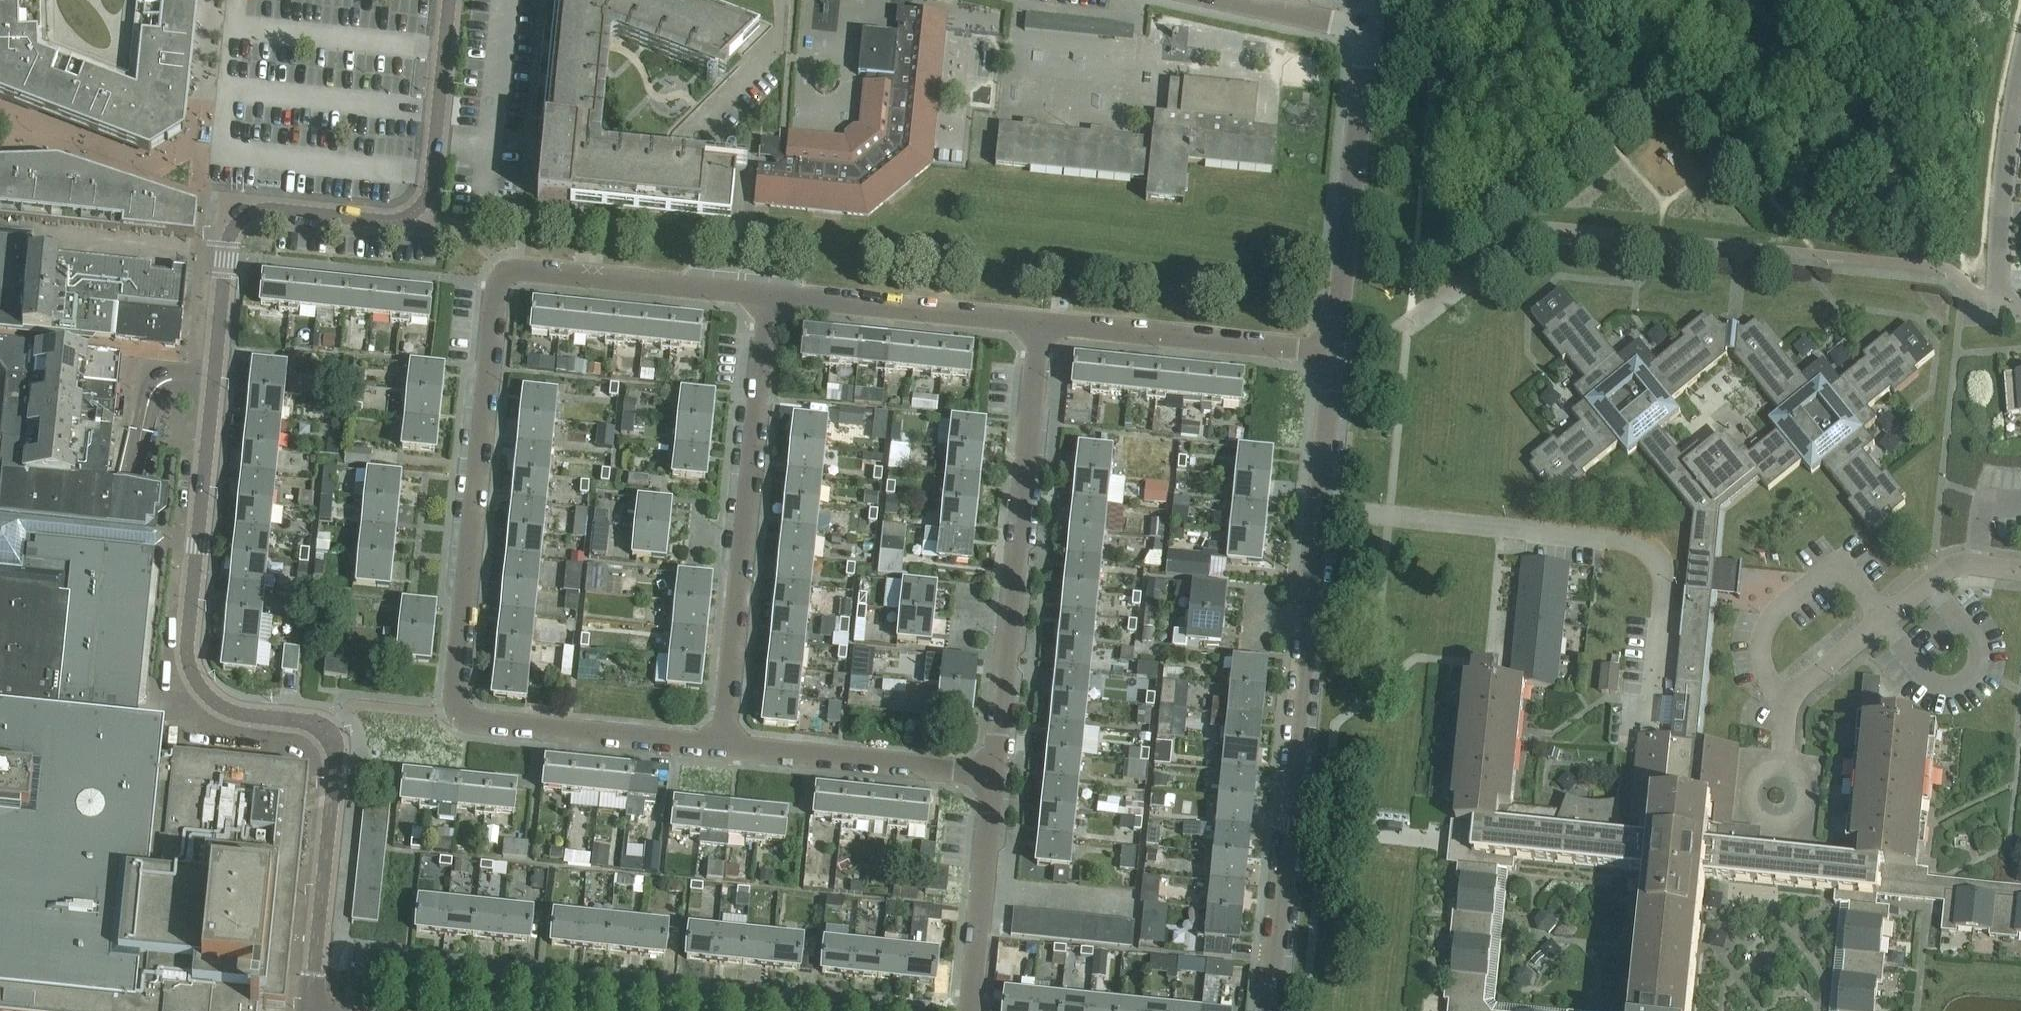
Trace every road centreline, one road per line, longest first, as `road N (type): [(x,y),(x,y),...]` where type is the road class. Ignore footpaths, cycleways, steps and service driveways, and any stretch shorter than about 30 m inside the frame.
road 1 (residential): [(317,957),(335,746),(306,722),(222,709),(190,666),(227,257),(234,226),(259,210),(385,221),(422,204),(452,0)]
road 2 (residential): [(728,747),(480,722),(463,714),(495,293)]
road 3 (residential): [(317,957),(880,1010)]
road 4 (residential): [(1273,1010),(1319,507)]
road 5 (residential): [(1650,707),(1664,572),(1639,545),(1319,507)]
road 6 (residential): [(728,747),(770,298)]
road 7 (residential): [(996,771),(1038,325)]
road 8 (residential): [(1782,765),(1790,698),(1884,621),(1956,563),(2020,569)]
road 9 (residential): [(1332,353),(1364,35)]
road 10 (residential): [(2020,315),(1993,317),(1992,296),(2001,161),(2020,43)]
road 11 (residential): [(1332,353),(1038,325)]
road 12 (residential): [(770,298),(518,271),(495,293)]
road 13 (residential): [(1038,325),(770,298)]
road 14 (residential): [(996,771),(728,747)]
road 15 (residential): [(976,1010),(996,771)]
road 16 (residential): [(1364,35),(1212,0)]
road 17 (residential): [(1319,507),(1332,353)]
road 18 (residential): [(1748,797),(1764,822),(1783,825),(1799,816),(1806,790),(1782,765)]

